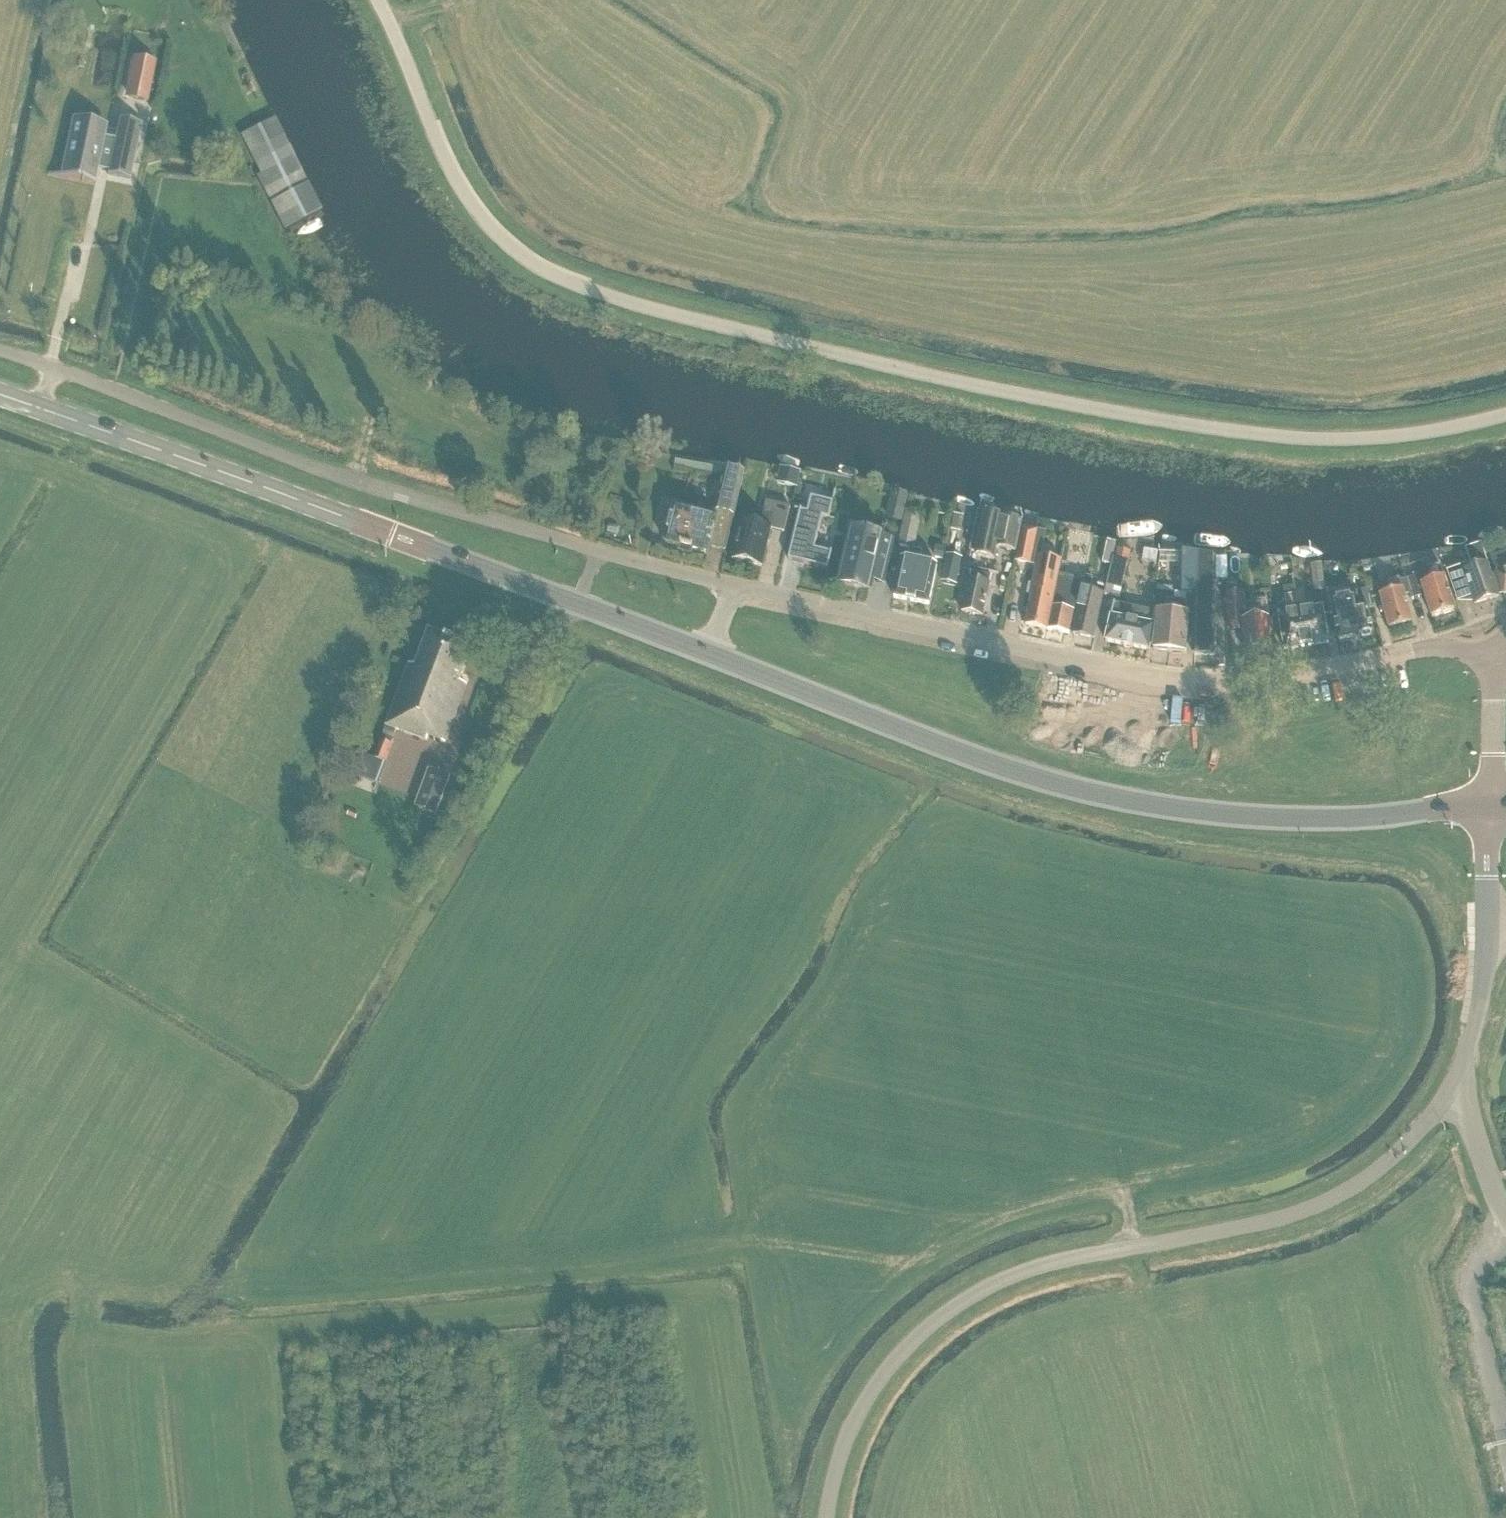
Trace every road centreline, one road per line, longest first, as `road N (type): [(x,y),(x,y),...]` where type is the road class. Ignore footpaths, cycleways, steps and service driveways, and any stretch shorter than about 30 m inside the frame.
road 1 (unclassified): [(1447,427),(1329,438),(1207,428),(1007,392),(567,280),(509,246),(466,200),(378,0)]
road 2 (unclassified): [(826,1517),(859,1411),(901,1351),(944,1312),(1050,1261),(1254,1224),(1312,1206),(1390,1158),(1452,1089)]
road 3 (secondary): [(1490,806),(1261,816),(1115,797),(964,753),(709,653)]
road 4 (unclassified): [(735,586),(1196,680),(1317,671),(1430,648),(1489,656)]
road 5 (unclassified): [(0,350),(409,498),(601,553)]
road 6 (secondary): [(578,603),(0,395)]
road 7 (unclassified): [(1452,1089),(1475,1026),(1488,936)]
road 8 (secondary): [(709,653),(578,603)]
road 9 (unclassified): [(601,553),(735,586)]
road 10 (unclassified): [(1505,1214),(1452,1089)]
road 11 (unclassified): [(1490,806),(1491,672)]
road 12 (unclassified): [(1488,936),(1490,806)]

